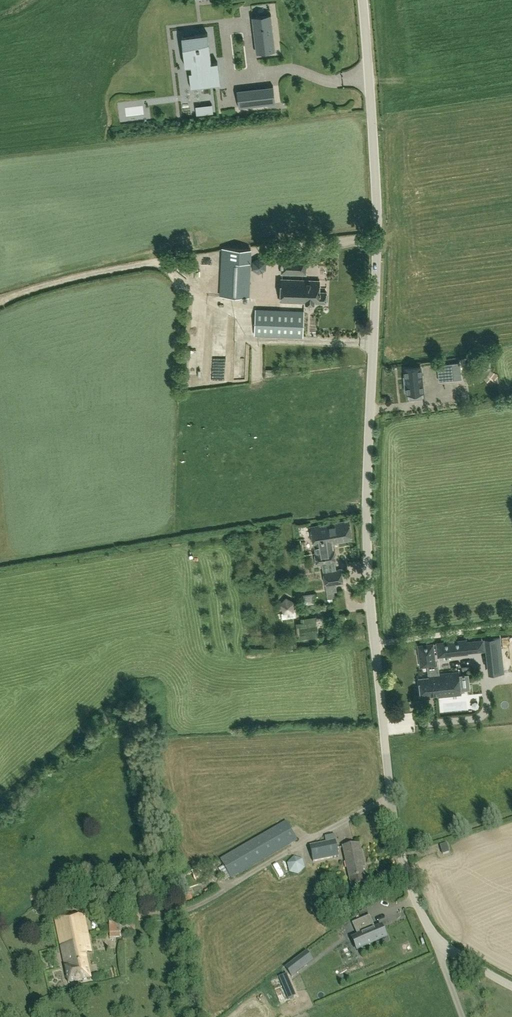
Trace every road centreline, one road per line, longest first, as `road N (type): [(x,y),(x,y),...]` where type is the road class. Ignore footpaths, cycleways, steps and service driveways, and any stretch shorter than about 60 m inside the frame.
road 1 (unclassified): [(435,940),(398,838),(370,596),(377,232),(364,0)]

